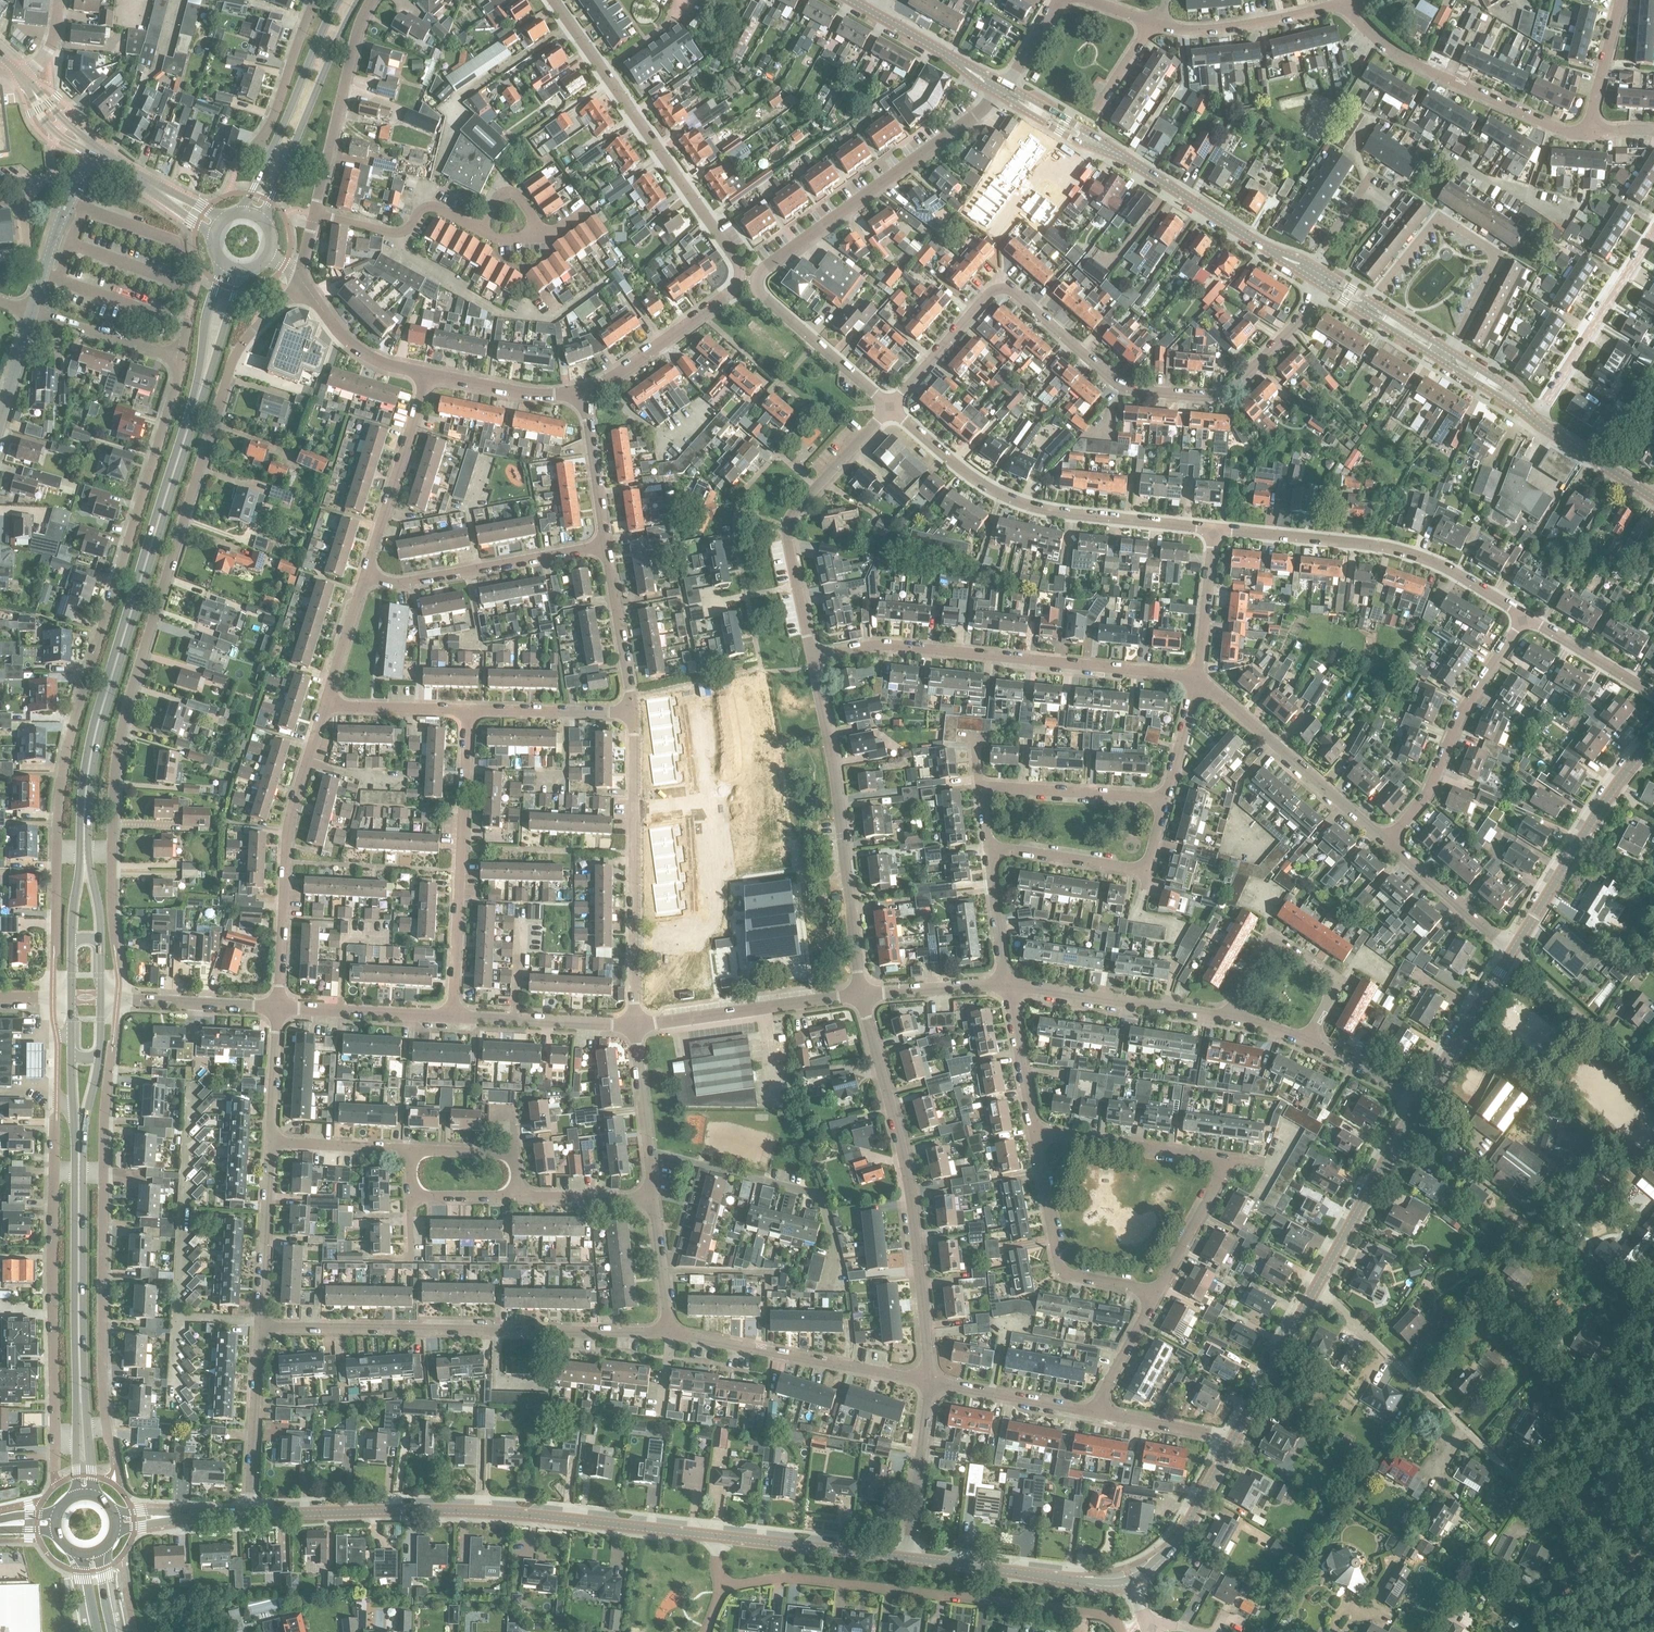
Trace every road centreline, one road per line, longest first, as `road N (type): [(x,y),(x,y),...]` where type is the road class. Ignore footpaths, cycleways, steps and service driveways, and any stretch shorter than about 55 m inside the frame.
road 1 (residential): [(112,852),(125,715),(231,369),(299,279)]
road 2 (residential): [(1322,285),(1301,322),(1229,395),(1215,399),(1128,391),(1011,292),(998,292),(889,409)]
road 3 (residential): [(182,359),(70,737),(57,853)]
road 4 (residential): [(889,409),(760,294),(760,275),(1007,90)]
road 5 (unclassified): [(250,1516),(511,1513),(661,1528)]
road 6 (residential): [(669,1333),(259,1326)]
road 7 (unclassified): [(1122,1631),(1098,1613),(955,1594),(792,1578),(723,1587)]
road 8 (secondary): [(85,813),(90,756),(189,424)]
road 9 (residential): [(931,1384),(911,1183),(862,995)]
road 10 (residential): [(1192,683),(947,651),(880,646),(812,655)]
road 11 (residential): [(1203,529),(1012,502),(958,469),(889,409)]
road 12 (residential): [(862,995),(812,655)]
road 13 (residential): [(741,278),(737,260),(553,0)]
road 14 (residential): [(1155,1292),(1225,1174),(1223,1164),(1038,1142)]
road 15 (residential): [(1517,617),(1402,552),(1203,529)]
road 16 (residential): [(1551,1510),(1317,1289)]
road 17 (residential): [(634,1024),(633,713)]
road 18 (residential): [(453,1020),(468,710)]
road 19 (residential): [(278,1009),(284,859),(325,706)]
road 20 (residential): [(1450,352),(1500,254),(1440,217),(1371,303)]
road 21 (residential): [(812,655),(789,523),(889,409)]
road 22 (residential): [(1589,132),(1552,126),(1397,56),(1348,1)]
road 23 (secondary): [(74,1171),(77,1448)]
road 24 (residential): [(56,1171),(55,1438)]
road 25 (residential): [(931,1384),(669,1333)]
road 26 (secondary): [(92,1435),(86,1171)]
road 27 (residential): [(1390,842),(1432,790),(1456,707),(1517,617)]
road 28 (residential): [(1390,842),(1216,693),(1192,683)]
road 29 (residential): [(605,281),(554,318),(506,315),(404,255),(397,233)]
road 30 (residential): [(107,1423),(104,1172)]
road 31 (residential): [(366,574),(400,580),(604,543)]
road 32 (secondary): [(261,215),(360,0)]
road 33 (residential): [(862,995),(634,1024)]
road 34 (residential): [(1155,1292),(1058,1270),(1038,1142)]
road 35 (residential): [(1228,1015),(1001,987)]
road 36 (unclassified): [(1131,1581),(1102,1585),(908,1559)]
road 37 (residential): [(1228,1015),(1259,953),(1272,946),(1334,977),(1304,1039)]
road 38 (residential): [(1535,419),(1653,231)]
road 39 (residential): [(316,213),(359,31),(375,0)]
road 40 (secondary): [(1275,253),(1094,141)]
road 41 (residential): [(366,574),(427,372)]
road 42 (unclassified): [(1317,1289),(1418,1106)]
road 43 (residential): [(1154,24),(1197,32),(1248,26),(1348,1)]
road 44 (residential): [(741,278),(608,380),(583,390)]
road 45 (unclassified): [(908,1559),(719,1536)]
road 46 (residential): [(250,1516),(259,1326)]
road 47 (residential): [(1653,1080),(1514,952)]
road 48 (residential): [(1159,793),(974,781)]
road 49 (residential): [(259,1326),(271,1143)]
road 50 (secondary): [(339,0),(265,166)]
road 51 (unclassified): [(1418,1106),(1514,952)]
road 52 (residential): [(634,1024),(453,1020)]
road 53 (residential): [(315,0),(259,145),(265,166)]
road 54 (residential): [(908,1559),(931,1384)]
road 55 (residential): [(278,1009),(102,997)]
road 56 (residential): [(31,312),(69,202),(106,156)]
road 57 (residential): [(453,1020),(278,1009)]
road 58 (unclassified): [(1234,1443),(1317,1289)]
road 59 (unclassified): [(1131,1581),(1179,1539),(1234,1443)]
road 60 (residential): [(633,713),(604,543)]
road 61 (residential): [(815,1192),(649,1151)]
road 62 (residential): [(1514,952),(1390,842)]
road 63 (residential): [(633,713),(468,710)]
road 64 (residential): [(427,372),(360,351),(299,279)]
road 65 (secondary): [(223,265),(206,315),(189,424)]
road 66 (residential): [(1143,858),(981,839)]
road 67 (residential): [(1091,1411),(931,1384)]
road 68 (secondary): [(189,424),(241,273)]
road 69 (residential): [(1038,1142),(1001,987)]
road 70 (residential): [(583,390),(538,395),(427,372)]
road 71 (residential): [(182,359),(31,312)]
road 72 (residential): [(1653,695),(1517,617)]
road 73 (residential): [(604,543),(583,390)]
road 74 (residential): [(1192,683),(1203,529)]
road 75 (secondary): [(1007,90),(875,14)]
road 76 (residential): [(981,839),(1001,987)]
road 77 (residential): [(994,232),(1042,175),(1065,180),(1094,141)]
road 78 (residential): [(1234,1443),(1091,1411)]
road 79 (track): [(1653,1612),(1551,1510)]
road 80 (residential): [(468,710),(325,706)]
road 81 (secondary): [(1653,497),(1535,419)]
road 82 (residential): [(1001,987),(862,995)]
road 83 (residential): [(325,706),(366,574)]
road 84 (residential): [(409,1148),(271,1143)]
road 85 (residential): [(653,1200),(517,1195)]
road 86 (residential): [(1589,132),(1622,0)]
road 87 (residential): [(1091,1411),(1155,1292)]
road 88 (residential): [(271,1143),(278,1009)]
road 89 (residential): [(669,1333),(653,1200)]
road 90 (residential): [(1418,1106),(1304,1039)]
road 91 (unclassified): [(118,1521),(250,1516)]
road 92 (unclassified): [(1577,847),(1653,739)]
road 93 (tertiary): [(217,226),(106,156)]
road 94 (residential): [(649,1151),(634,1024)]
road 95 (residential): [(104,1172),(113,1046)]
road 96 (unclassified): [(1514,952),(1577,847)]
road 97 (tertiary): [(21,77),(50,127),(106,156)]

